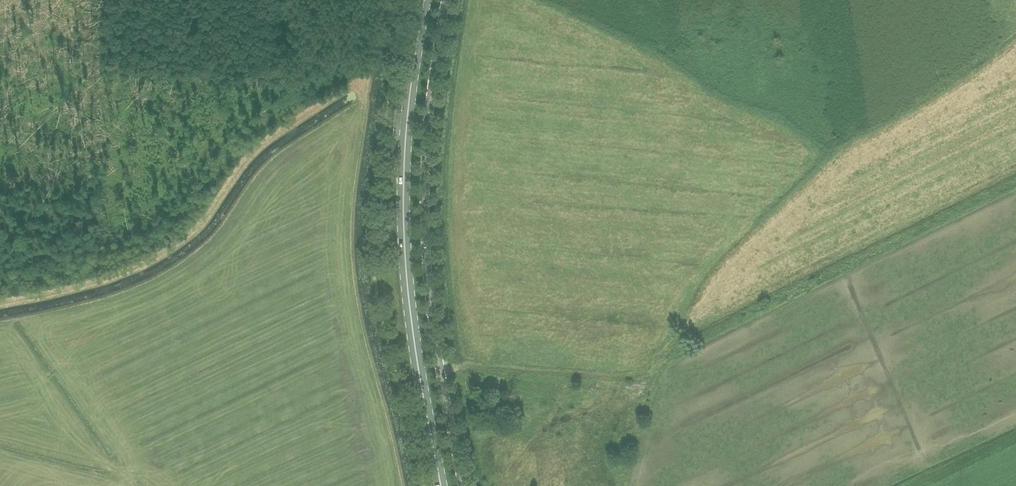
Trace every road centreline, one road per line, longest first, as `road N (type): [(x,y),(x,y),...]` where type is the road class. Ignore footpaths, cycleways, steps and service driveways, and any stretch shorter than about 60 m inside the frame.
road 1 (unclassified): [(460,485),(432,346),(422,235),(444,0)]
road 2 (primary): [(439,485),(403,244),(407,112),(425,0)]

